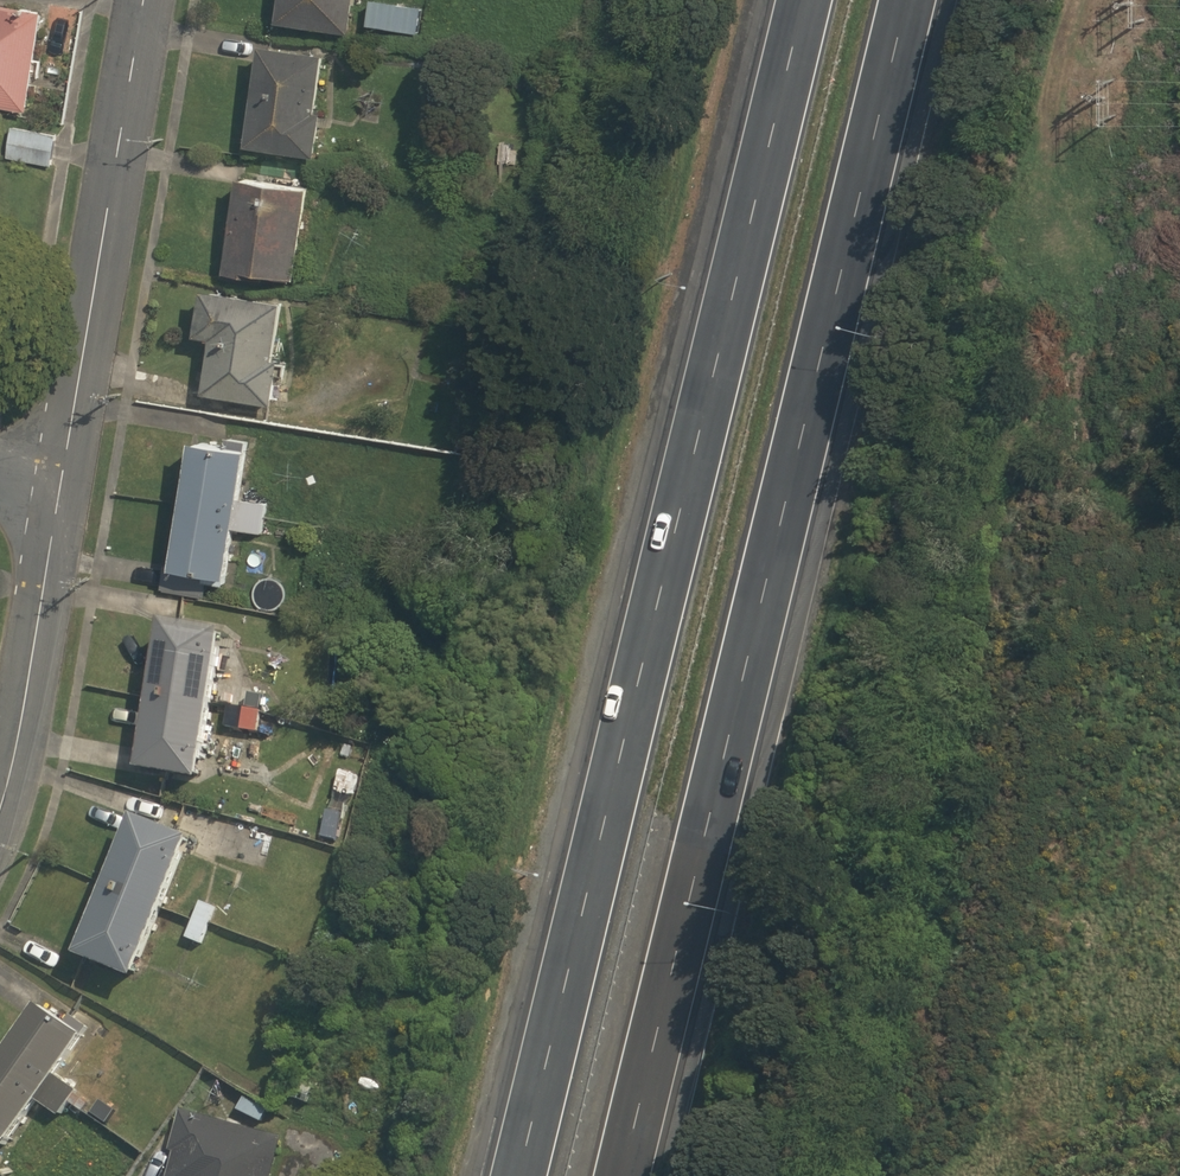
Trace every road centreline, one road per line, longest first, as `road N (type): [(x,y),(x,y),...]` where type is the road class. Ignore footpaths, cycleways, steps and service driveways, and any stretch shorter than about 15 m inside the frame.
road 1 (motorway): [(505,1175),(791,0)]
road 2 (motorway): [(904,0),(620,1175)]
road 3 (residential): [(64,482),(146,0)]
road 4 (residential): [(0,801),(64,482)]

